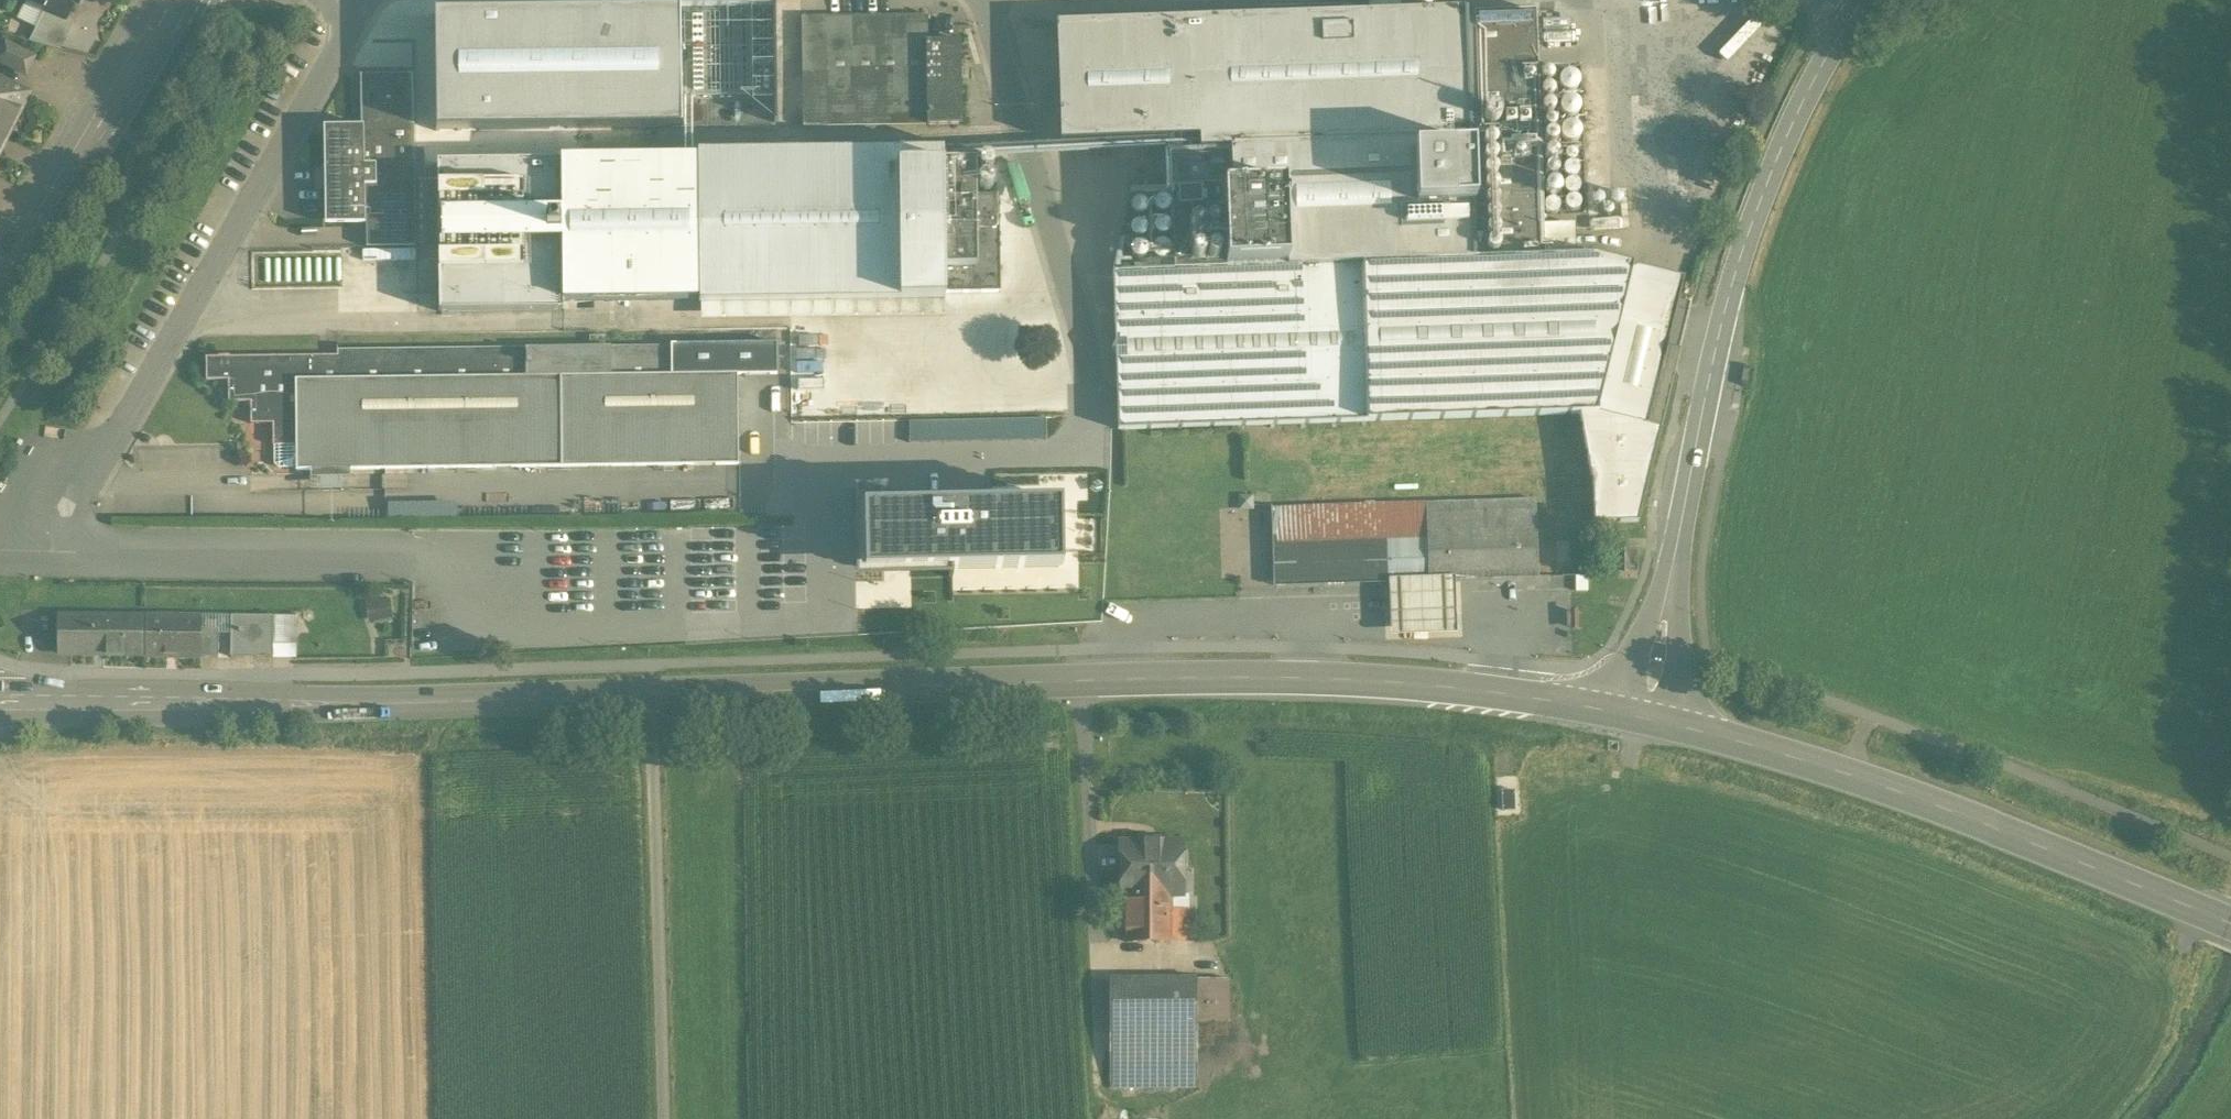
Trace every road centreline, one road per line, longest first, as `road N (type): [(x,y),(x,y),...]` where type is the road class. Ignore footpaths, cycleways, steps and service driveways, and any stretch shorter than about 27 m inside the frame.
road 1 (primary): [(1646,720),(1469,689),(1281,677),(379,703),(0,702)]
road 2 (tertiary): [(1853,13),(1796,114),(1736,271),(1646,720)]
road 3 (primary): [(2230,925),(1951,811),(1646,720)]
road 4 (residential): [(60,482),(99,464),(359,0)]
road 5 (track): [(651,694),(663,1118)]
road 6 (primary): [(0,279),(171,0)]

